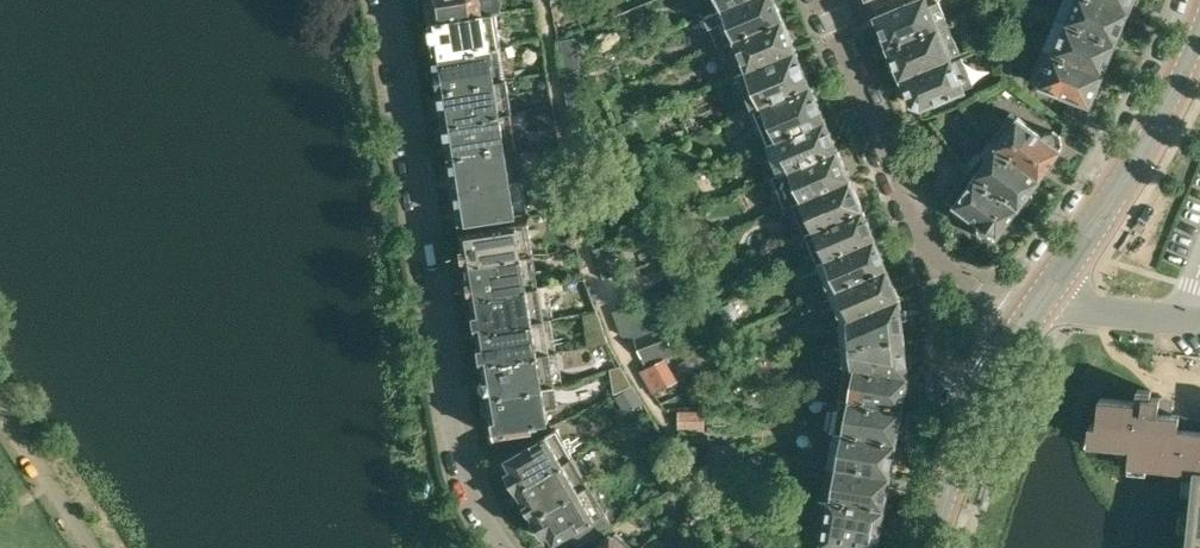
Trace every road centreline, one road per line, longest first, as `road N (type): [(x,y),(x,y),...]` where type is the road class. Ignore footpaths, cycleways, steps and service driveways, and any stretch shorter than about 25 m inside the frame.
road 1 (residential): [(386,0),(464,484),(518,547)]
road 2 (residential): [(1034,308),(974,291),(932,263),(824,0)]
road 3 (tertiary): [(1034,308),(1168,99),(1199,29)]
road 4 (tertiary): [(931,547),(985,389),(1034,308)]

